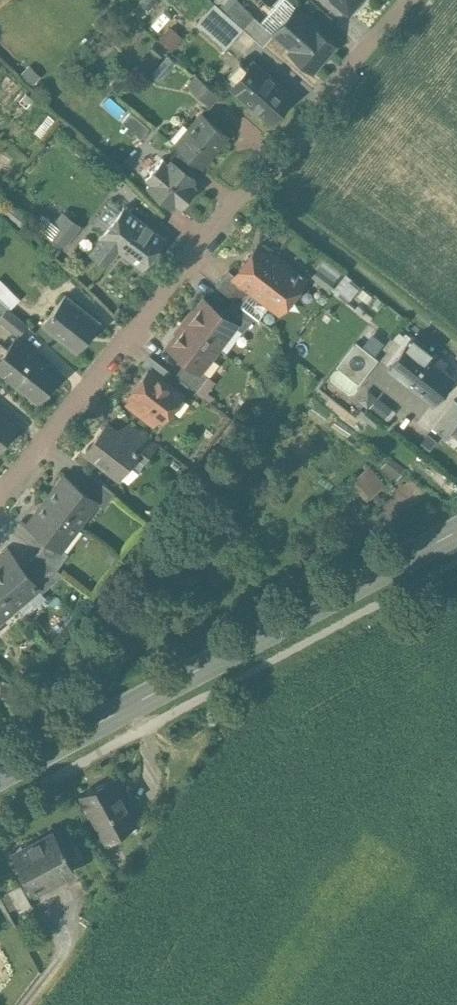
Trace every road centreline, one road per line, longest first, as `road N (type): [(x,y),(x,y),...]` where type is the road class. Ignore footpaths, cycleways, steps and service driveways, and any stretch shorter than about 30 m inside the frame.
road 1 (residential): [(0,500),(406,0)]
road 2 (primary): [(456,531),(0,776)]
road 3 (track): [(250,191),(456,350)]

